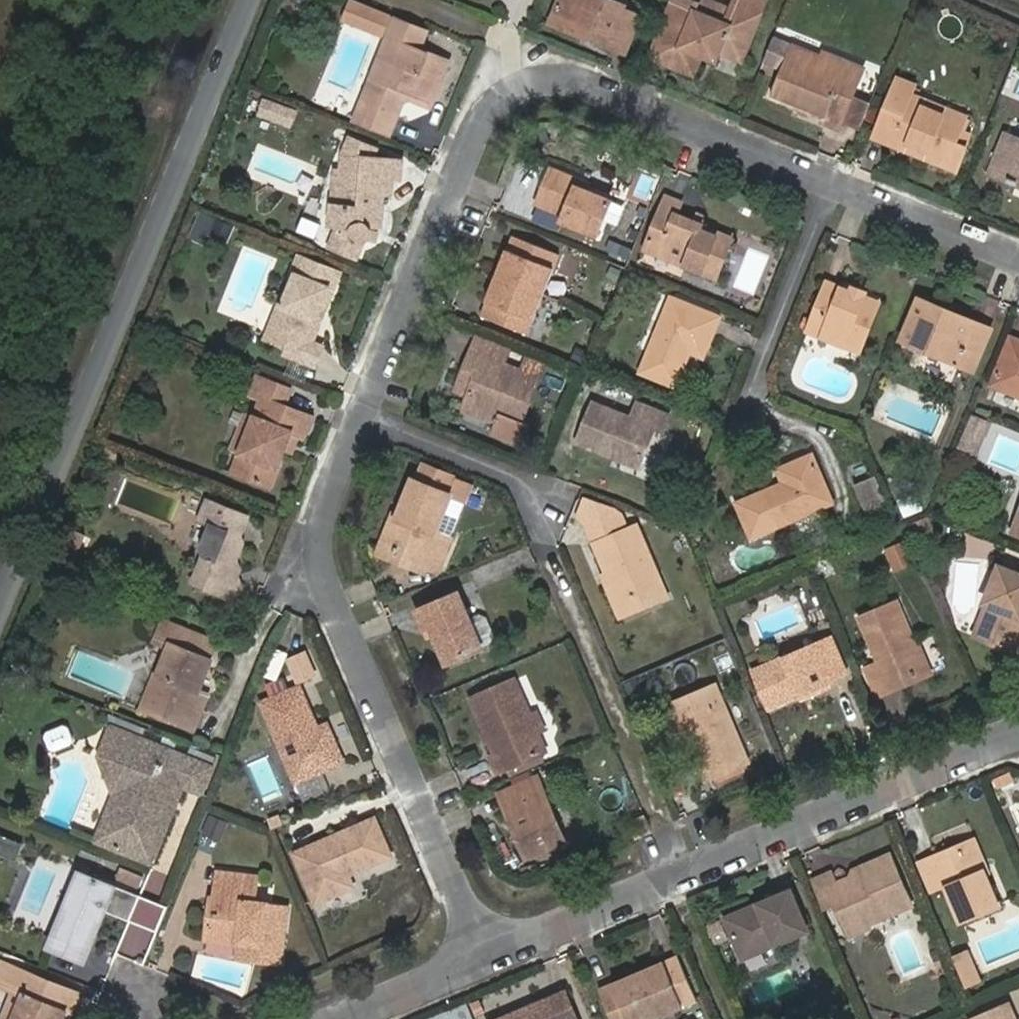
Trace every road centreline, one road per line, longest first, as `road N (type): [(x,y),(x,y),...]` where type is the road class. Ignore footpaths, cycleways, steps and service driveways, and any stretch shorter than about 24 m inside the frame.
road 1 (residential): [(838,187),(612,92),(574,84),(537,88),(509,101),(487,129),(372,417)]
road 2 (unclassified): [(0,616),(249,0)]
road 3 (residential): [(372,417),(335,499),(328,550),(335,586),(493,964)]
road 4 (residential): [(493,964),(1018,739)]
road 5 (residential): [(757,394),(838,187)]
road 6 (residential): [(372,417),(523,481),(544,514)]
road 7 (residential): [(1018,259),(838,187)]
road 8 (residential): [(360,1018),(493,964)]

